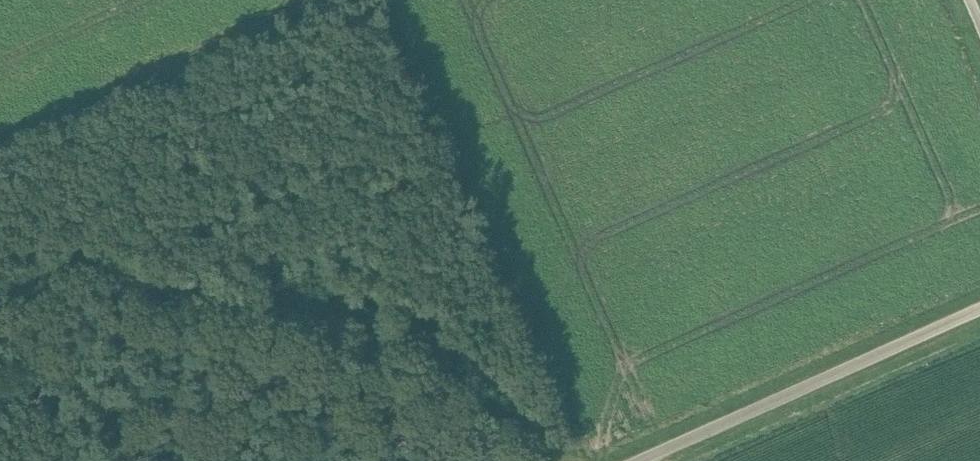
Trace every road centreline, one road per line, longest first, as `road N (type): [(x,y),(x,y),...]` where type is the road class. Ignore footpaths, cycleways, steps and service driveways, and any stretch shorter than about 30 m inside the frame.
road 1 (unclassified): [(638,460),(979,309)]

